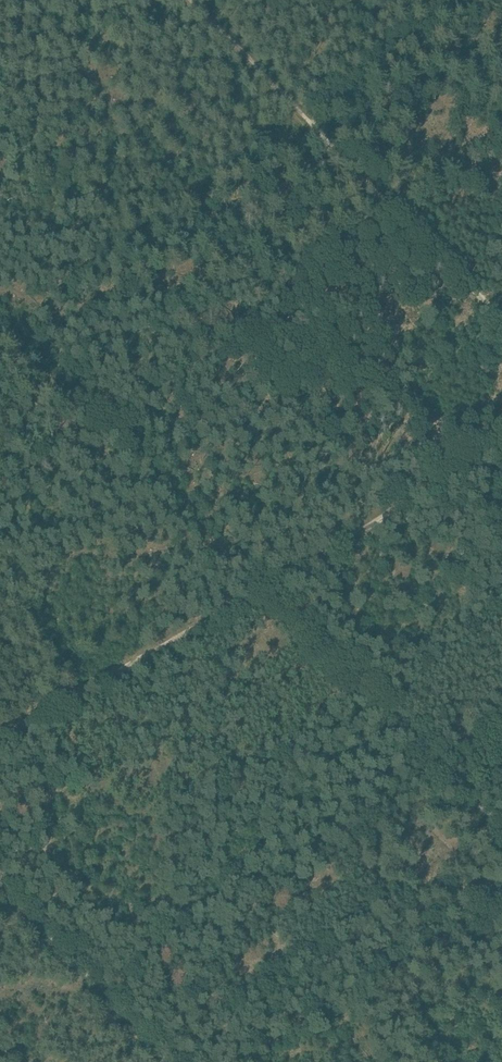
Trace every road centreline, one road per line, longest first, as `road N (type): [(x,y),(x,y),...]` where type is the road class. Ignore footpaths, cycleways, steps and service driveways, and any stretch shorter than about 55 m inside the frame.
road 1 (track): [(501,430),(277,590),(0,737)]
road 2 (track): [(501,317),(299,109)]
road 3 (track): [(160,1061),(0,889)]
road 4 (track): [(299,109),(193,0)]

